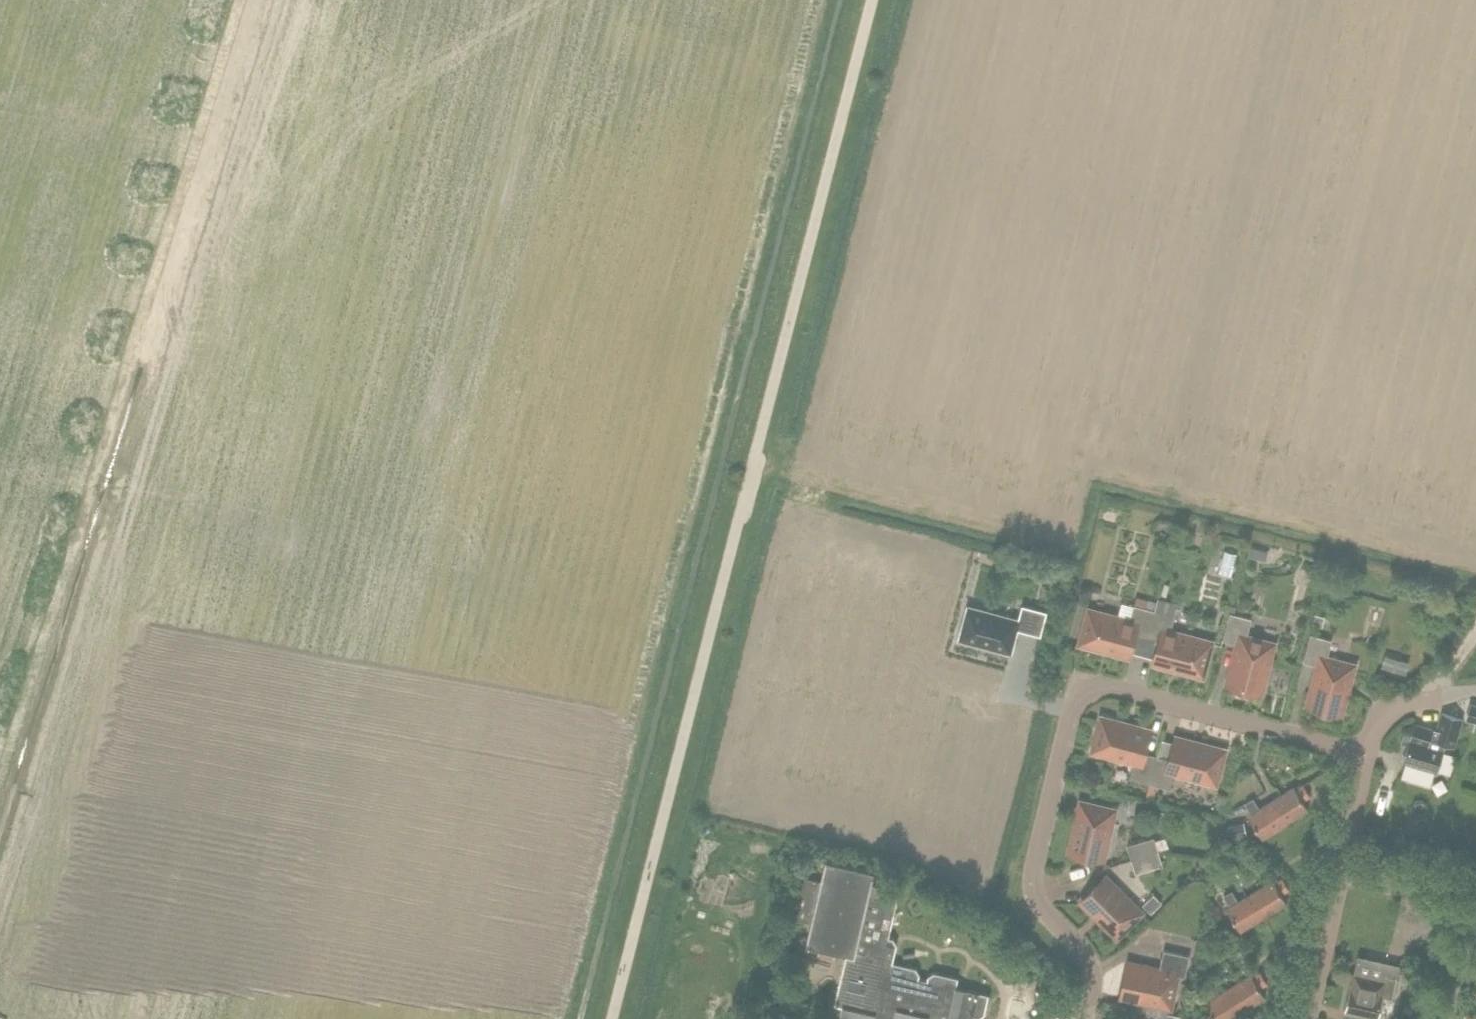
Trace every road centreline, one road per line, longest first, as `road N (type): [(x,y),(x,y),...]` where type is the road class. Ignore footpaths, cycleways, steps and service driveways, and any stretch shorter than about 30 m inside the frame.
road 1 (residential): [(1083,1018),(1088,962),(1037,904),(1032,880),(1081,680),(1363,753)]
road 2 (residential): [(1305,1018),(1363,753)]
road 3 (residential): [(1363,753),(1383,711),(1475,691)]

